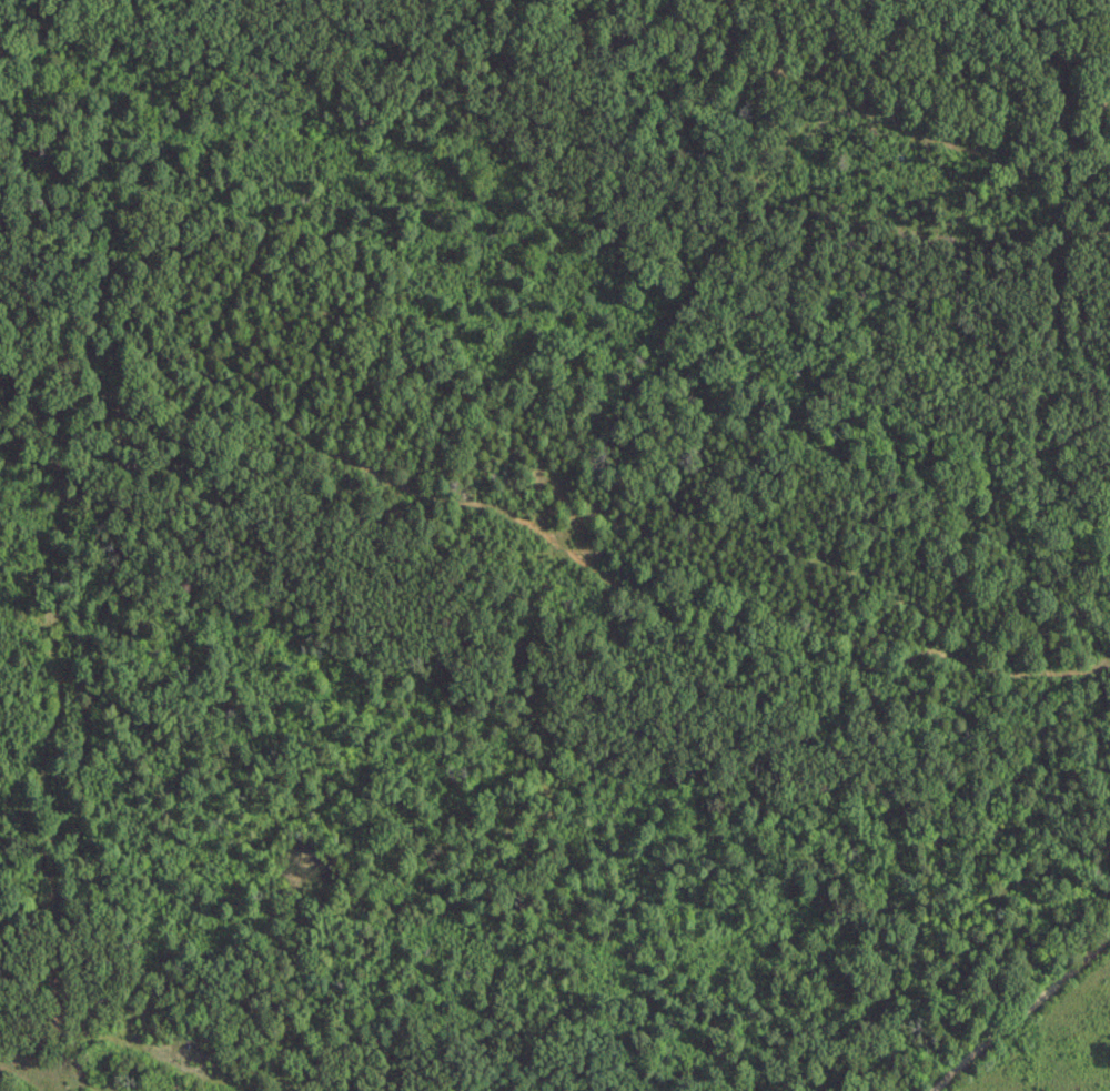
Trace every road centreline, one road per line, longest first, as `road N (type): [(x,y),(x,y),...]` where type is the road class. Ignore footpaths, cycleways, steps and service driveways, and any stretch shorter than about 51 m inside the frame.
road 1 (residential): [(901,1090),(1067,920),(1109,888)]

